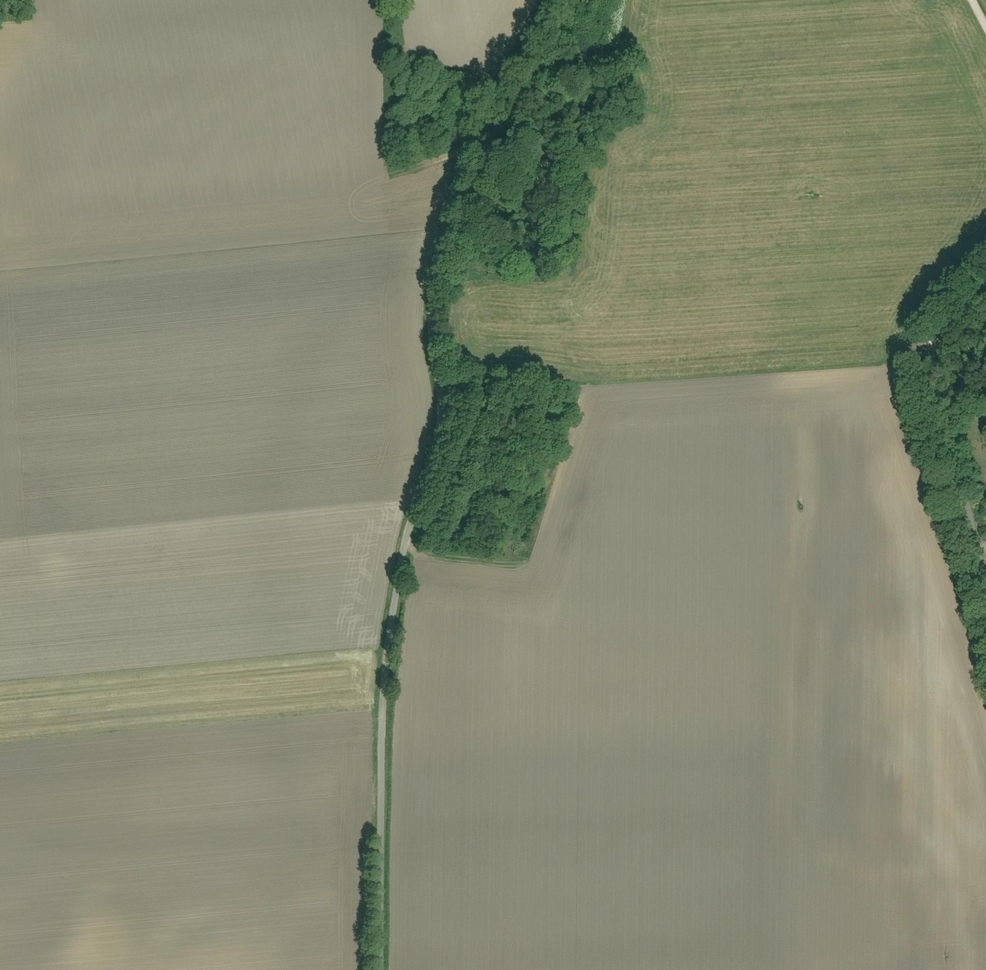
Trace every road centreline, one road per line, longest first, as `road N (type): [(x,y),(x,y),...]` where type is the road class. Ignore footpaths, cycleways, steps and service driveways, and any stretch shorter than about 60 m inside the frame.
road 1 (unclassified): [(549,0),(457,197),(433,296),(437,443),(402,549),(384,694),(382,969)]
road 2 (unclassified): [(985,323),(949,405),(947,435),(985,570)]

